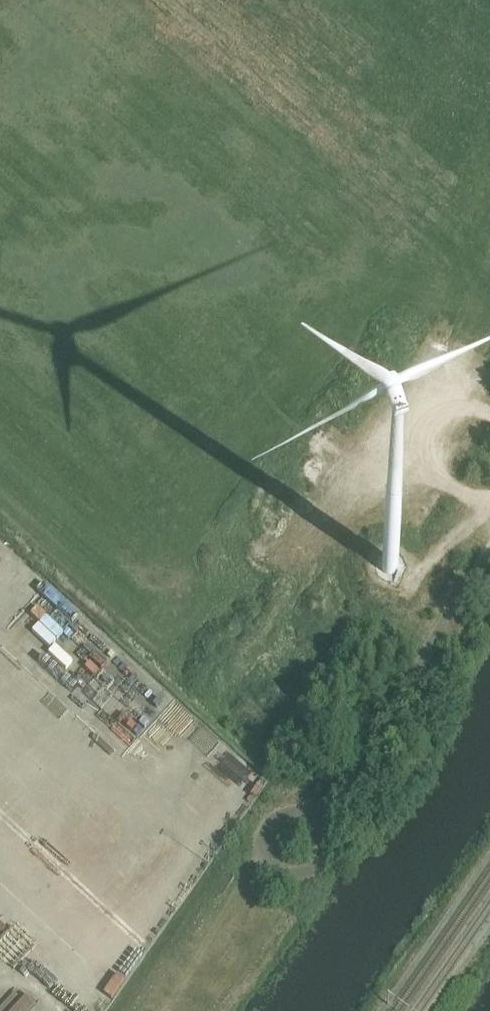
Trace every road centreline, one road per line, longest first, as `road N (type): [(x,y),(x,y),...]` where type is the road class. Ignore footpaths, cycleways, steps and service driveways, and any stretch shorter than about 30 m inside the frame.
road 1 (unclassified): [(313,815),(489,551)]
road 2 (unclassified): [(313,815),(278,812),(259,841),(262,858),(290,878),(308,875),(328,847),(325,829)]

